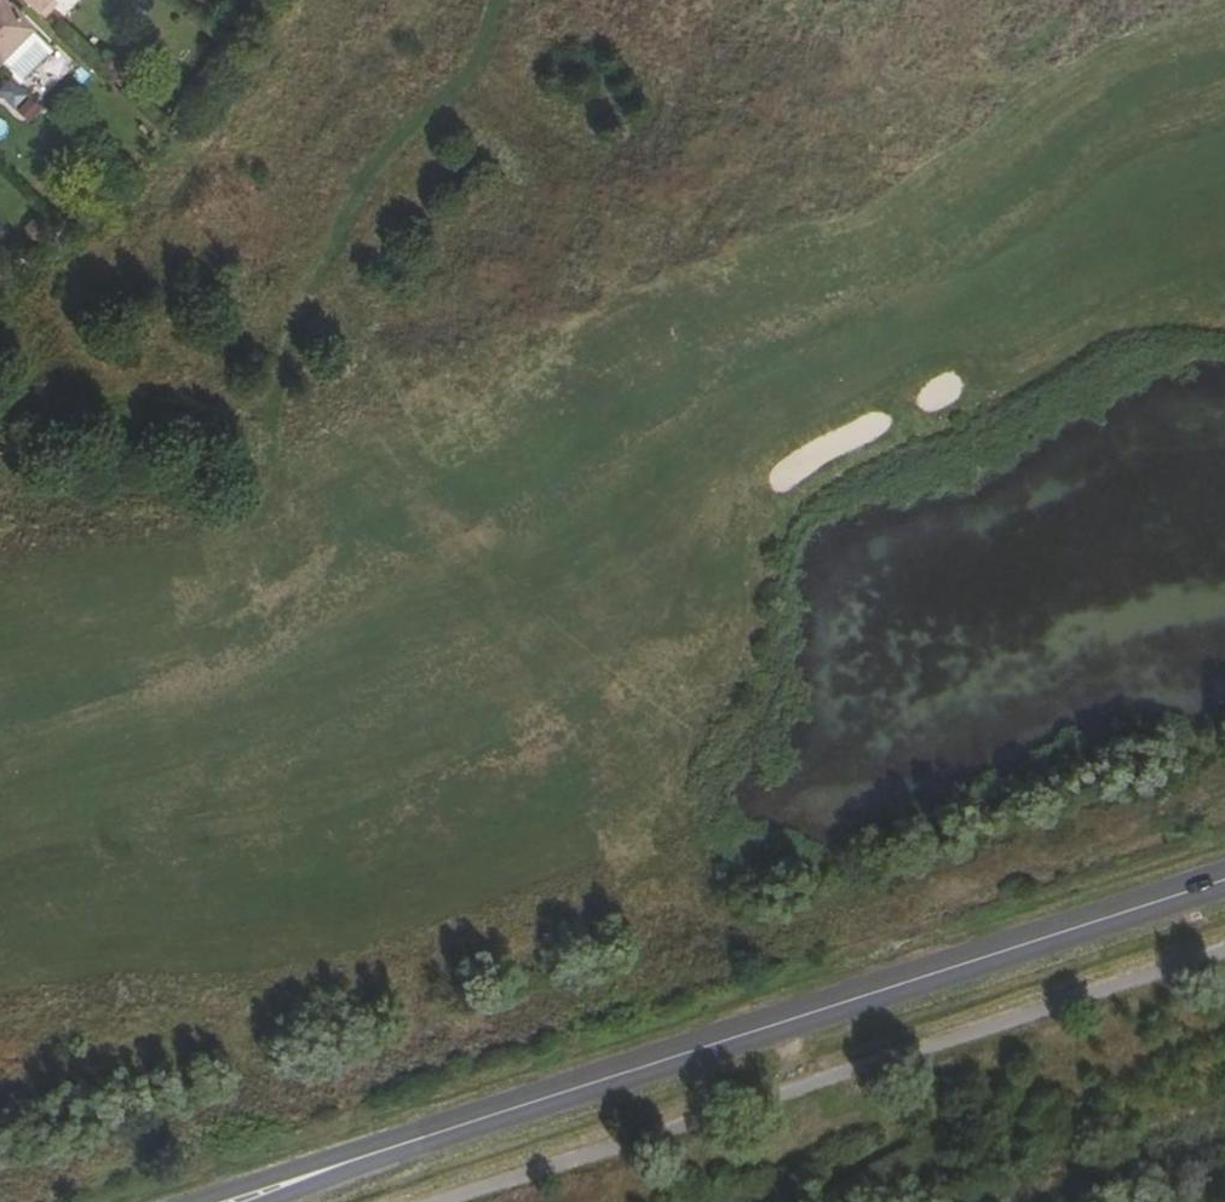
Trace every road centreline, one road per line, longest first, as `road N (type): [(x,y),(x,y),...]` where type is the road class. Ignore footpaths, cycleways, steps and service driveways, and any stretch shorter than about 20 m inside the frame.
road 1 (secondary): [(1224,880),(382,1151)]
road 2 (secondary): [(382,1151),(213,1201)]
road 3 (secondary): [(259,1201),(382,1151)]

